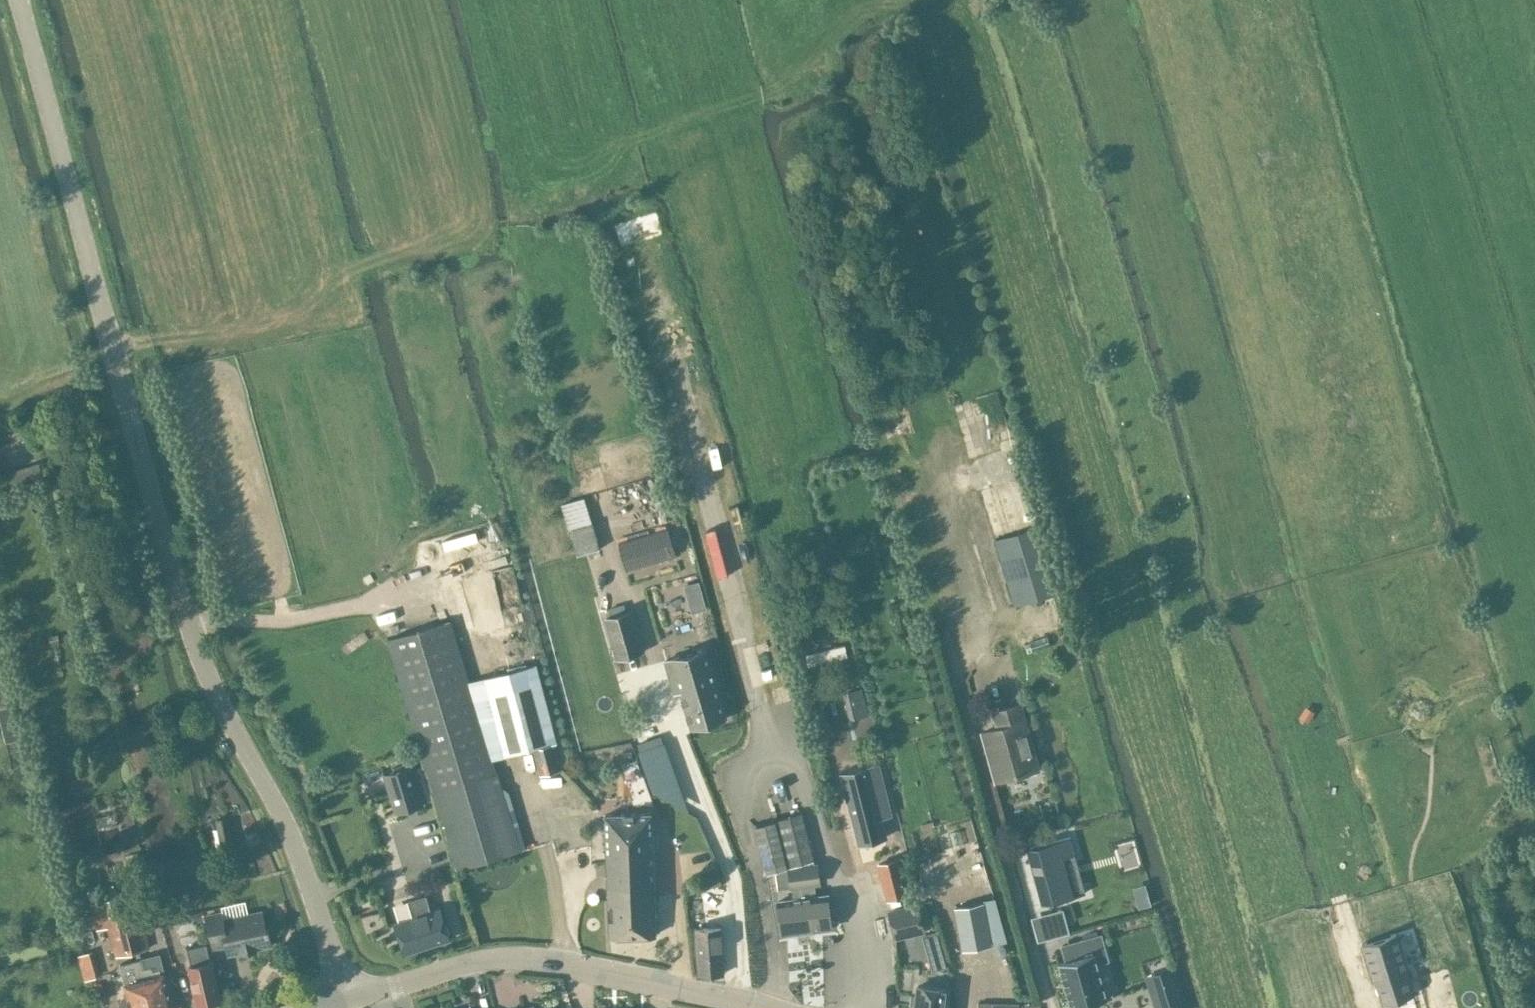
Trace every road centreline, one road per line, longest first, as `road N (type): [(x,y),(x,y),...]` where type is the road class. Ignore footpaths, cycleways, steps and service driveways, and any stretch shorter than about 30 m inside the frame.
road 1 (tertiary): [(342,999),(286,823),(196,660),(21,0)]
road 2 (tertiary): [(342,999),(501,959),(572,964),(766,1007)]

